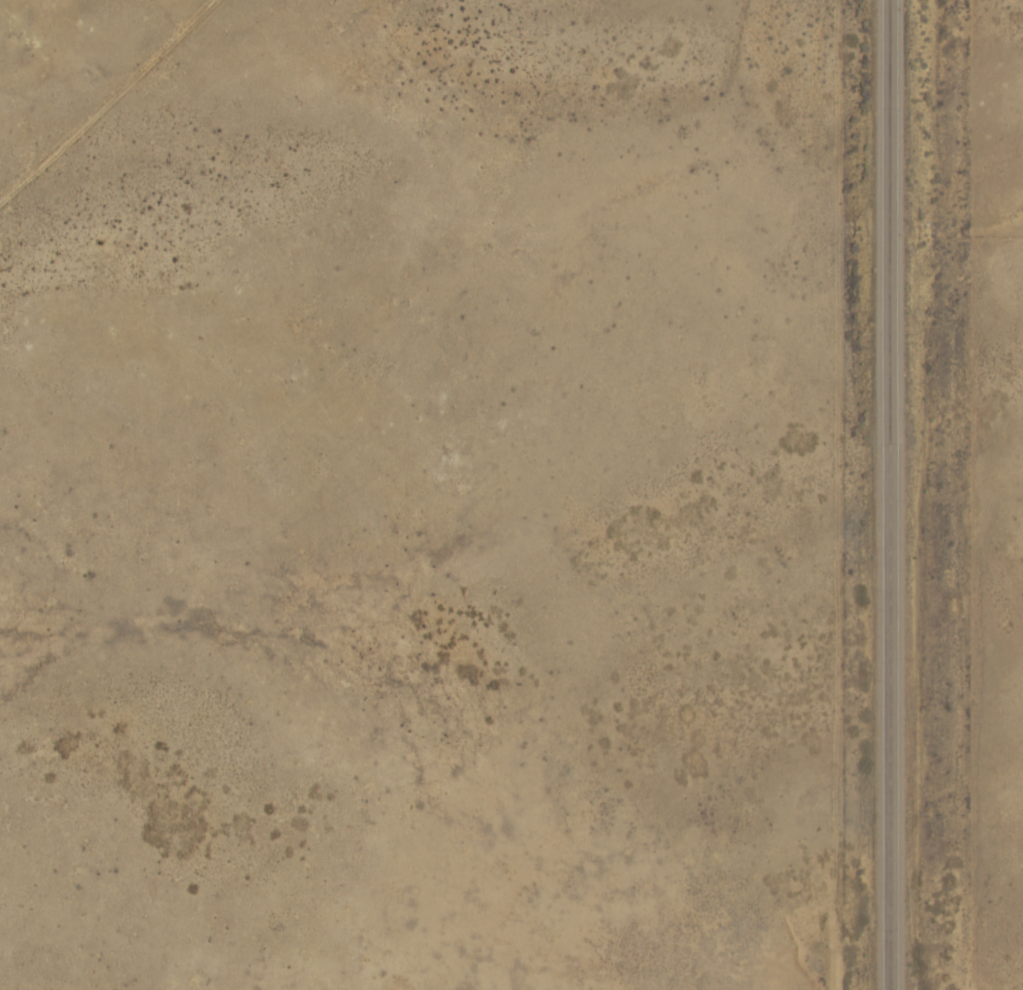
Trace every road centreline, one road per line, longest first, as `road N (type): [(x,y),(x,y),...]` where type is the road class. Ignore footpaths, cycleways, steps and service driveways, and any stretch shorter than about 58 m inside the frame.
road 1 (primary): [(905,0),(900,989)]

